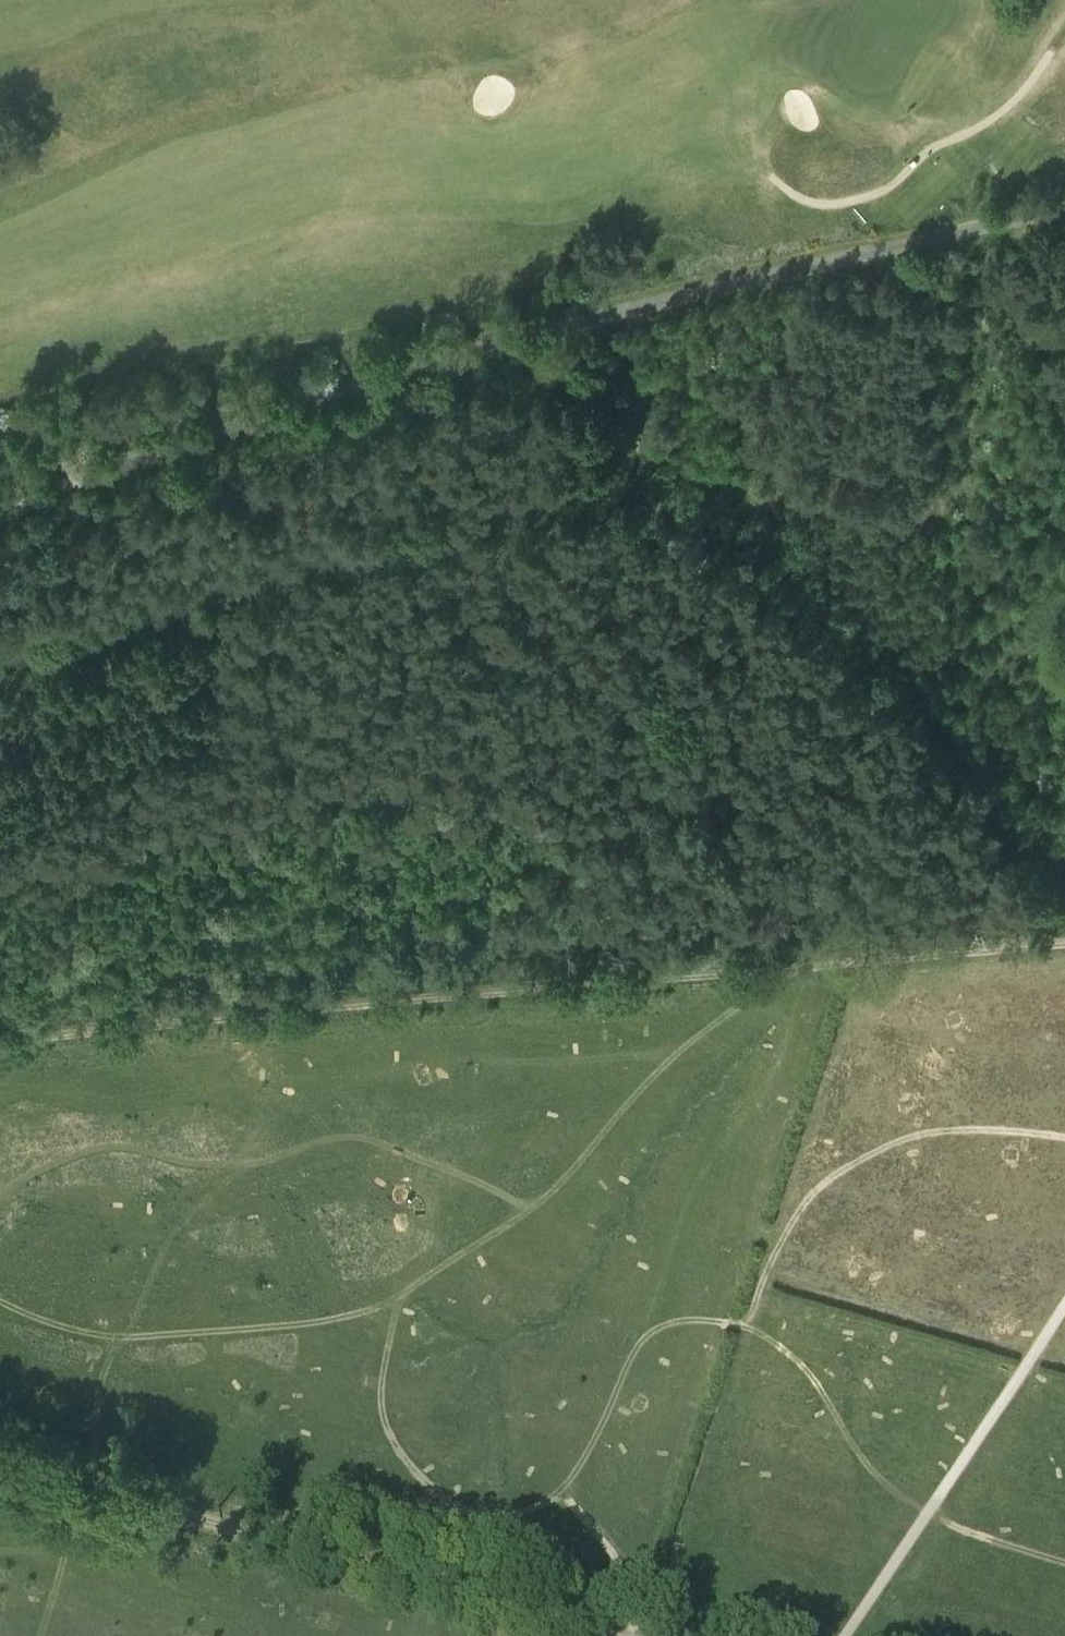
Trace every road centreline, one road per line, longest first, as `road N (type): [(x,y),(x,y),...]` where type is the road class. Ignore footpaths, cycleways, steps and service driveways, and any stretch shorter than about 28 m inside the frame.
road 1 (unclassified): [(0,509),(393,372),(1064,206)]
road 2 (track): [(0,1040),(1064,942)]
road 3 (track): [(610,1635),(0,1461)]
road 4 (track): [(0,636),(272,571)]

